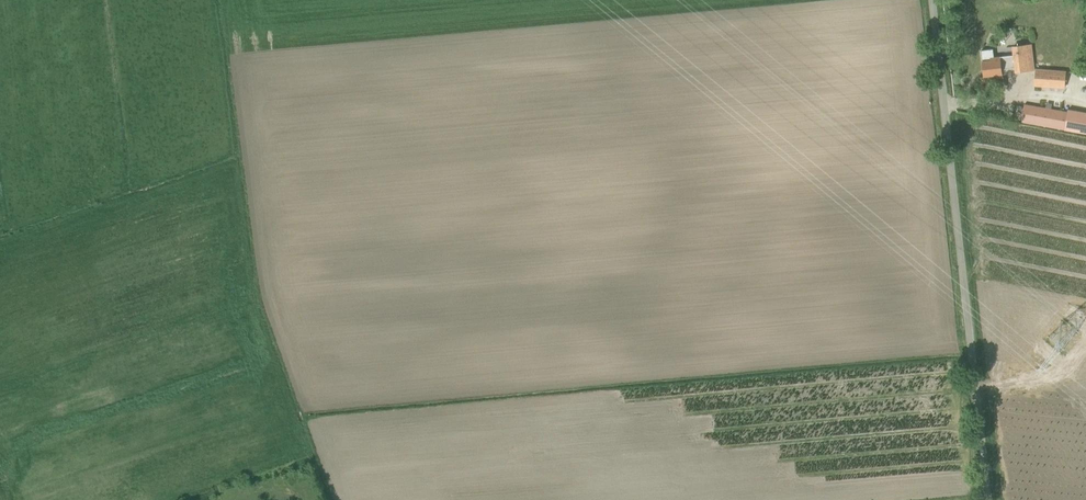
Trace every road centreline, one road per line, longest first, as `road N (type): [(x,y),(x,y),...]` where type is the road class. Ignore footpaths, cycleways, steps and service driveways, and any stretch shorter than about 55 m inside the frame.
road 1 (unclassified): [(989,499),(931,0)]

